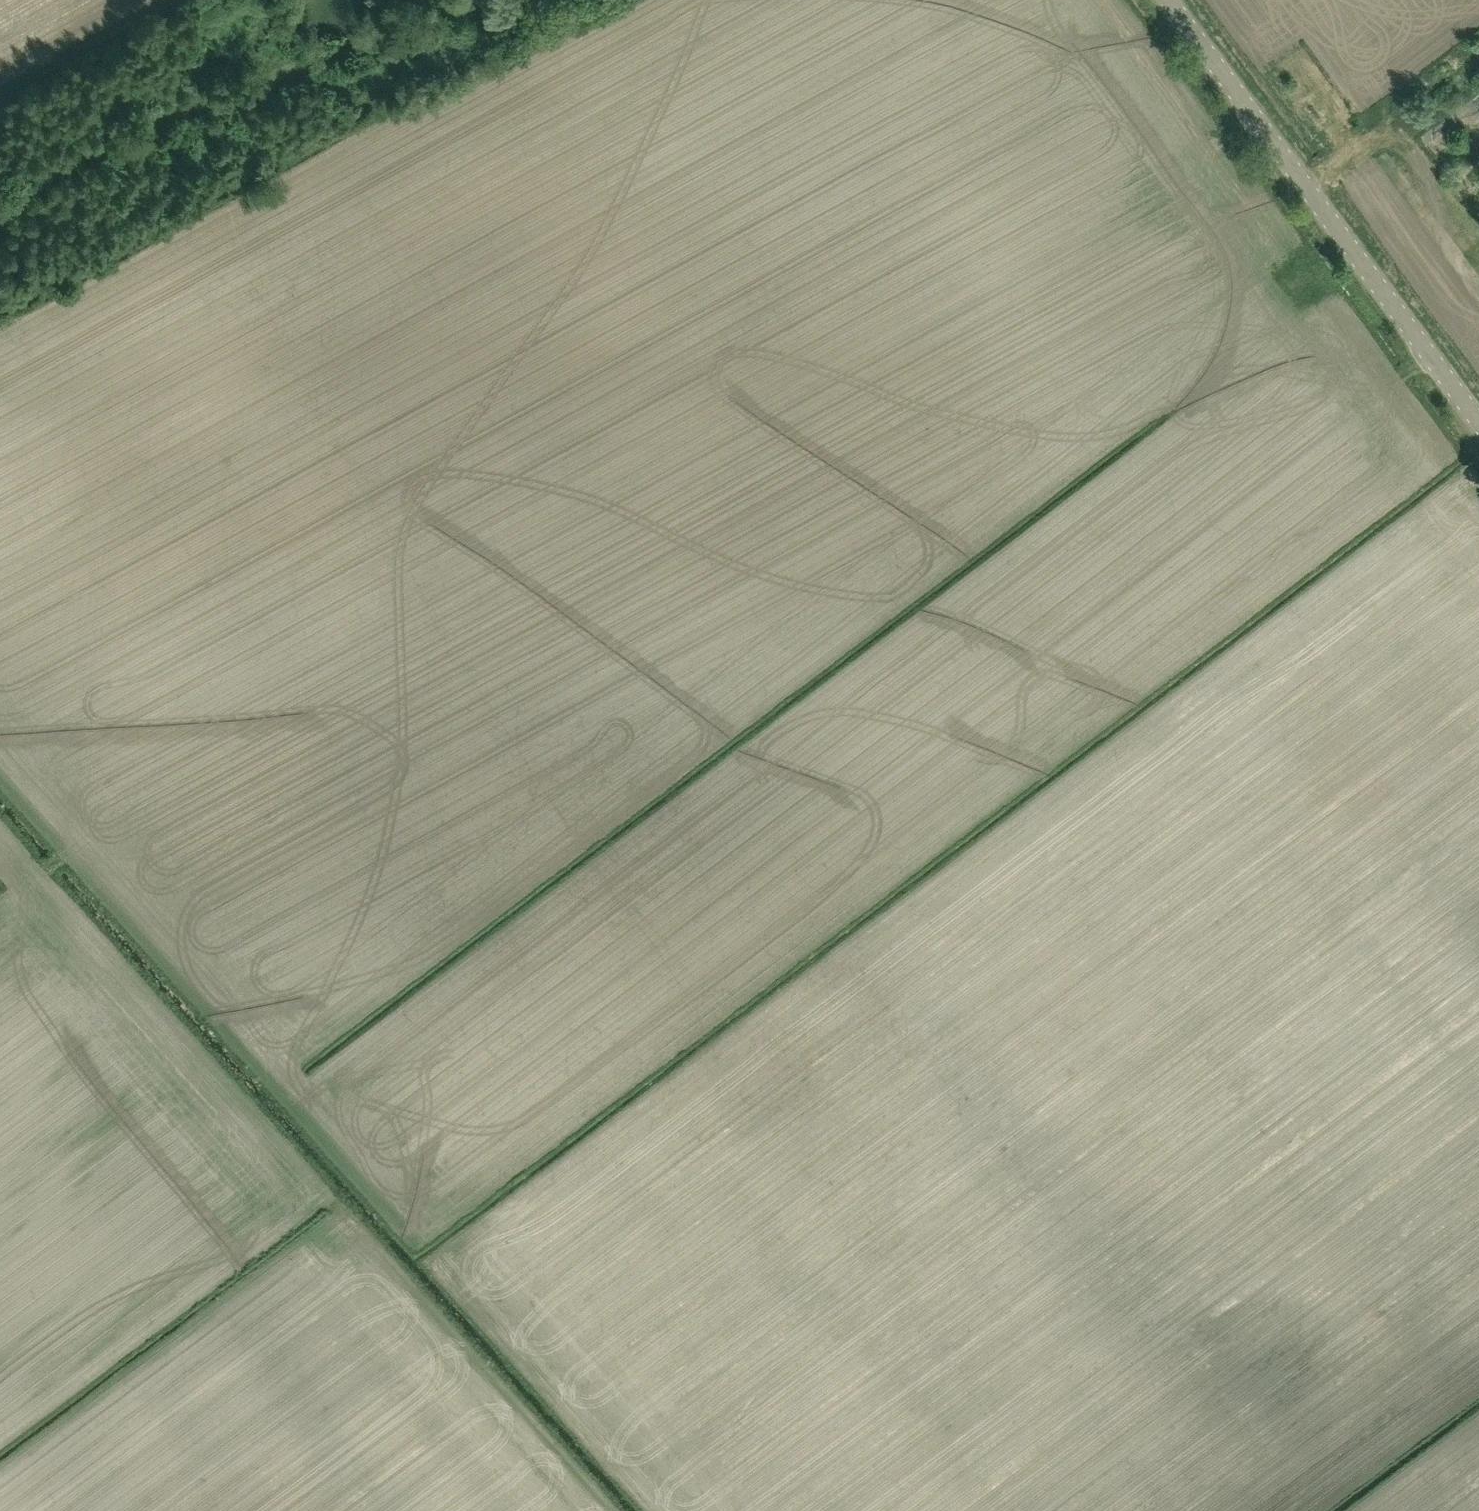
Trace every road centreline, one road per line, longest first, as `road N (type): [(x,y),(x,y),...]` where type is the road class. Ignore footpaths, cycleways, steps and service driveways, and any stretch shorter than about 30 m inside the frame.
road 1 (unclassified): [(1478,422),(1166,0)]

